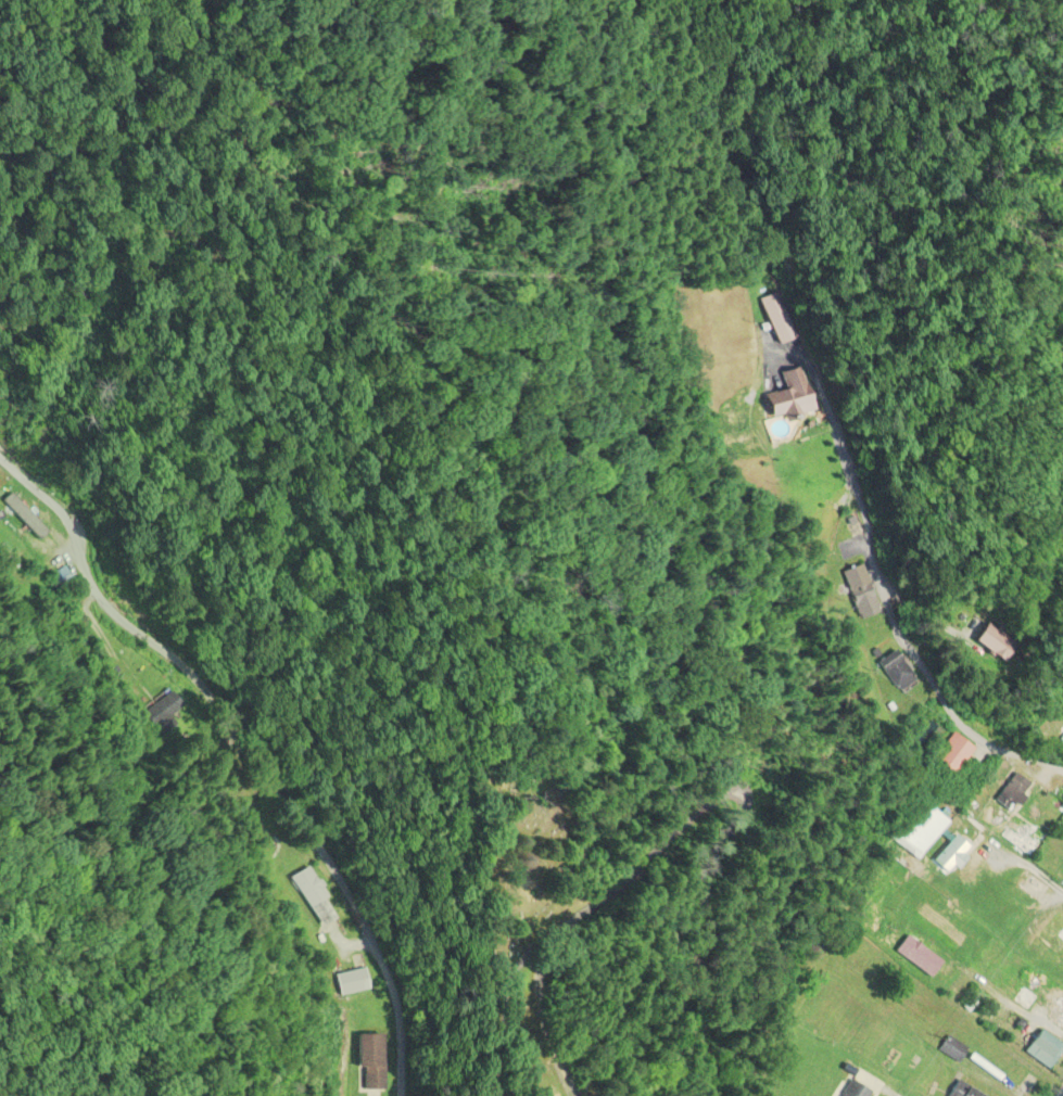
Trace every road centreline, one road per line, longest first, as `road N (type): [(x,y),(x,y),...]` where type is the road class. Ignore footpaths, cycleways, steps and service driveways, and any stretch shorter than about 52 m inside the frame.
road 1 (residential): [(1062,655),(642,0)]
road 2 (residential): [(381,1095),(363,987),(299,853),(136,678),(106,584),(0,463)]

